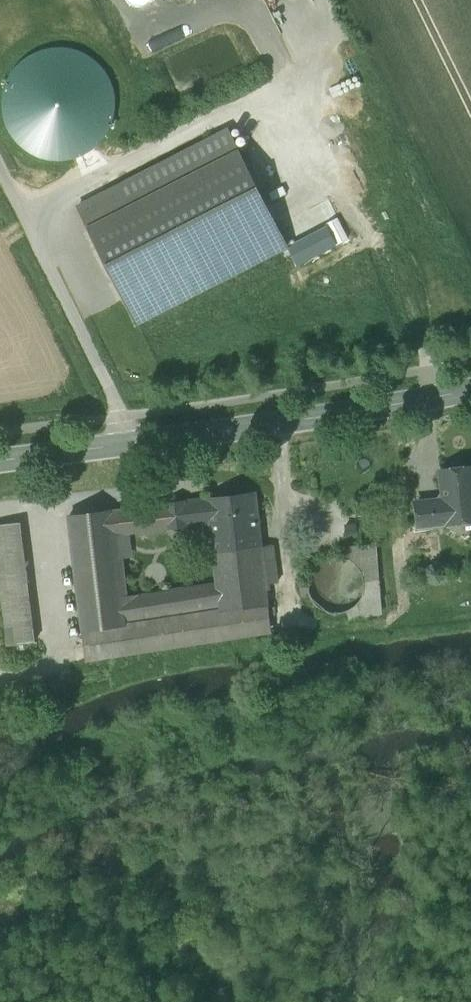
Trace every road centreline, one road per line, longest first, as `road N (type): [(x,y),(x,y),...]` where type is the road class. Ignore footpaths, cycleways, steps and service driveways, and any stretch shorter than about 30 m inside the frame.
road 1 (tertiary): [(0,461),(470,390)]
road 2 (track): [(0,166),(134,443)]
road 3 (track): [(432,399),(411,311),(380,243),(329,195)]

